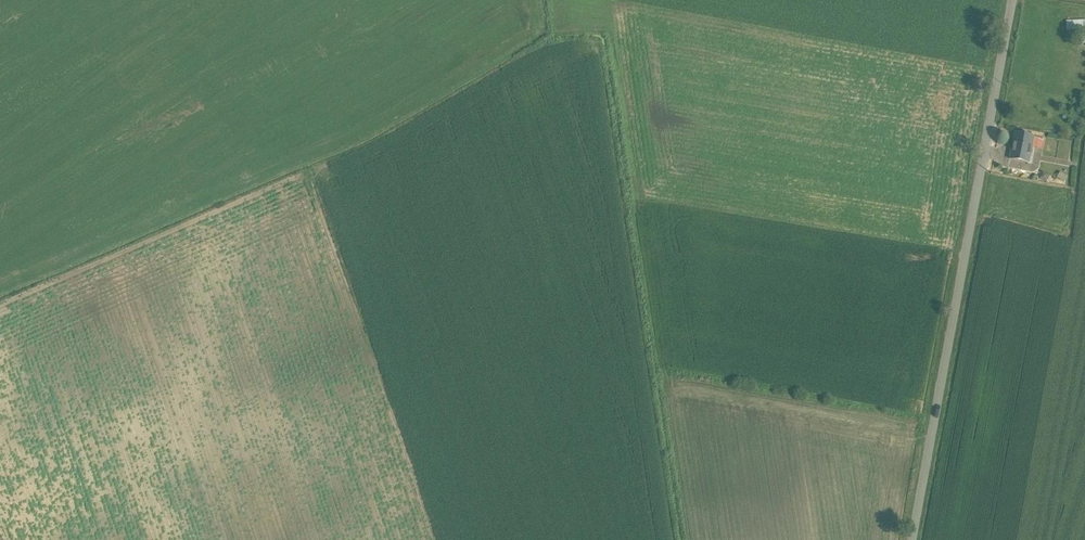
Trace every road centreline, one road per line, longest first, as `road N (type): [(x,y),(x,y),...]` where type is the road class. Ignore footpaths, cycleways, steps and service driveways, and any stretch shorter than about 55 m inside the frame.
road 1 (unclassified): [(1012,0),(910,539)]

